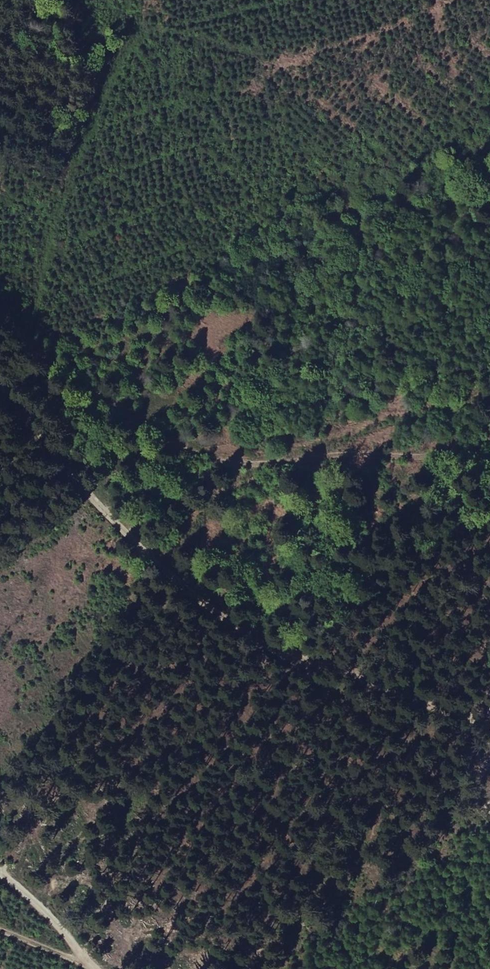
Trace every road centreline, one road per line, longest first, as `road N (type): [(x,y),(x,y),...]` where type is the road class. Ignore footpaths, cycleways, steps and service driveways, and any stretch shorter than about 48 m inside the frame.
road 1 (track): [(489,723),(270,638),(136,544),(0,374)]
road 2 (track): [(489,802),(453,740),(377,685)]
road 3 (track): [(0,876),(94,968)]

